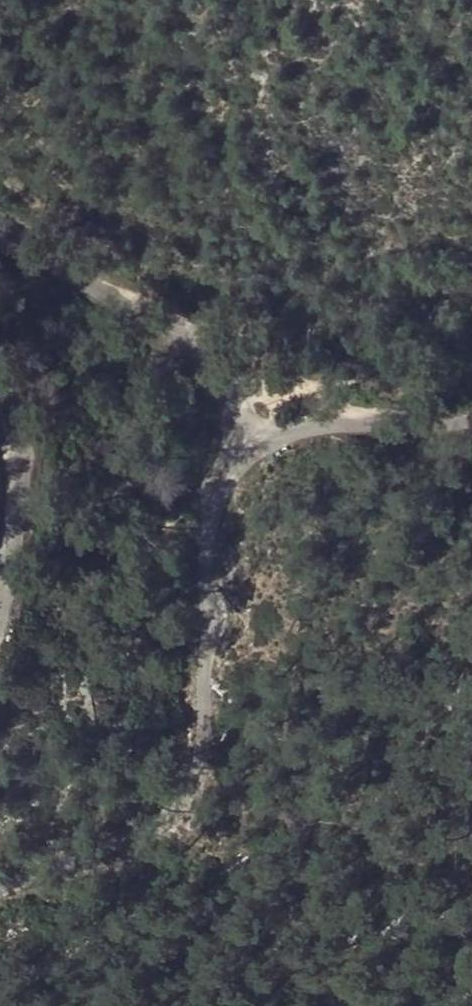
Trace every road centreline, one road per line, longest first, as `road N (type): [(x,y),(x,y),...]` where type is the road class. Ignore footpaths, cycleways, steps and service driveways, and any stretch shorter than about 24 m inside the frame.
road 1 (tertiary): [(243,440),(218,537),(210,740),(190,798),(172,820),(126,847),(0,899)]
road 2 (tertiary): [(0,205),(202,342),(236,393),(243,440)]
road 3 (tertiary): [(0,641),(26,559),(44,421),(32,374),(0,346)]
road 4 (unclassified): [(243,440),(471,419)]

